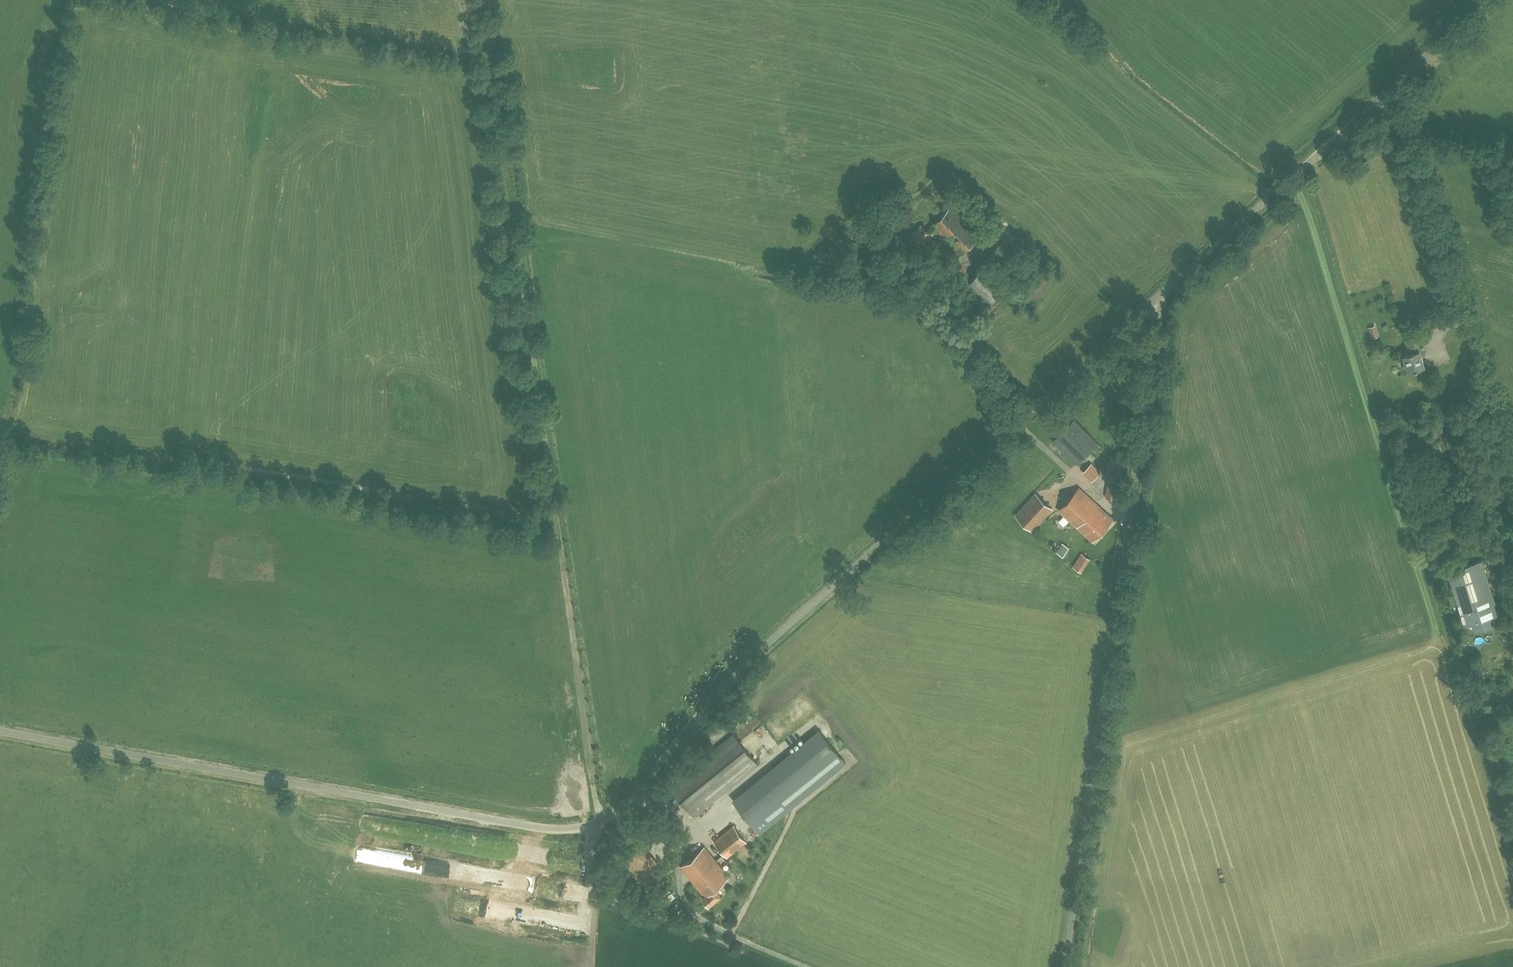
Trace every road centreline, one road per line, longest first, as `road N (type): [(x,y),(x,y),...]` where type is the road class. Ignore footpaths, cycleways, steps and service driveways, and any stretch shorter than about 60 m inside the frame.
road 1 (unclassified): [(0,731),(563,830),(585,826),(610,817),(650,777),(747,663),(1162,296)]
road 2 (track): [(487,0),(601,820)]
road 3 (unclassified): [(1066,966),(1162,296)]
road 4 (residential): [(1512,472),(1393,86)]
road 5 (unclassified): [(1162,296),(1393,86)]
road 6 (track): [(590,966),(594,822)]
road 7 (unclassified): [(1393,86),(1495,0)]

